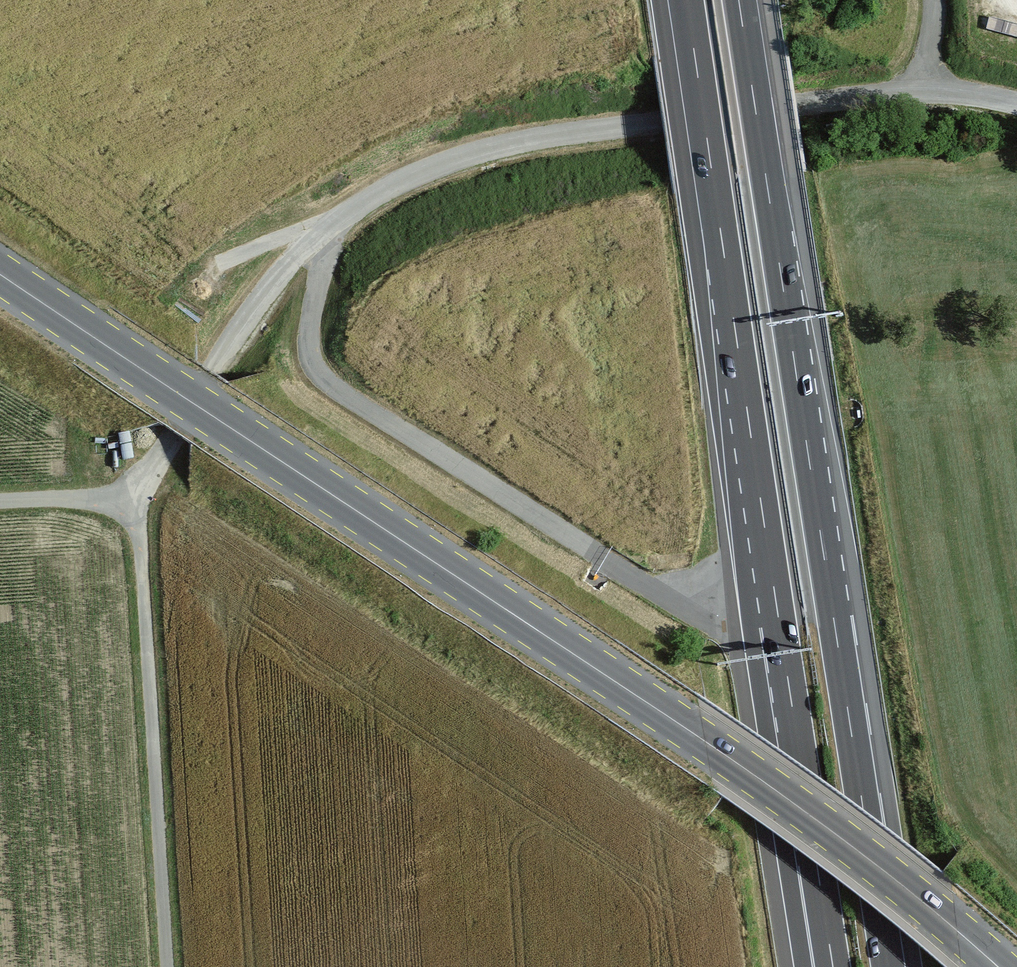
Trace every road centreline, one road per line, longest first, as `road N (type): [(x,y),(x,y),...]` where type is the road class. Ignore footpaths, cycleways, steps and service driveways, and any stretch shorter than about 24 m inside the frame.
road 1 (primary): [(998,966),(775,790),(0,274)]
road 2 (unclassified): [(136,492),(288,265),(360,204),(437,164),(570,132),(861,96),(922,91),(1016,104)]
road 3 (motorway): [(888,966),(738,0)]
road 4 (motorway): [(686,0),(833,966)]
road 5 (track): [(167,966),(136,492),(0,501)]

